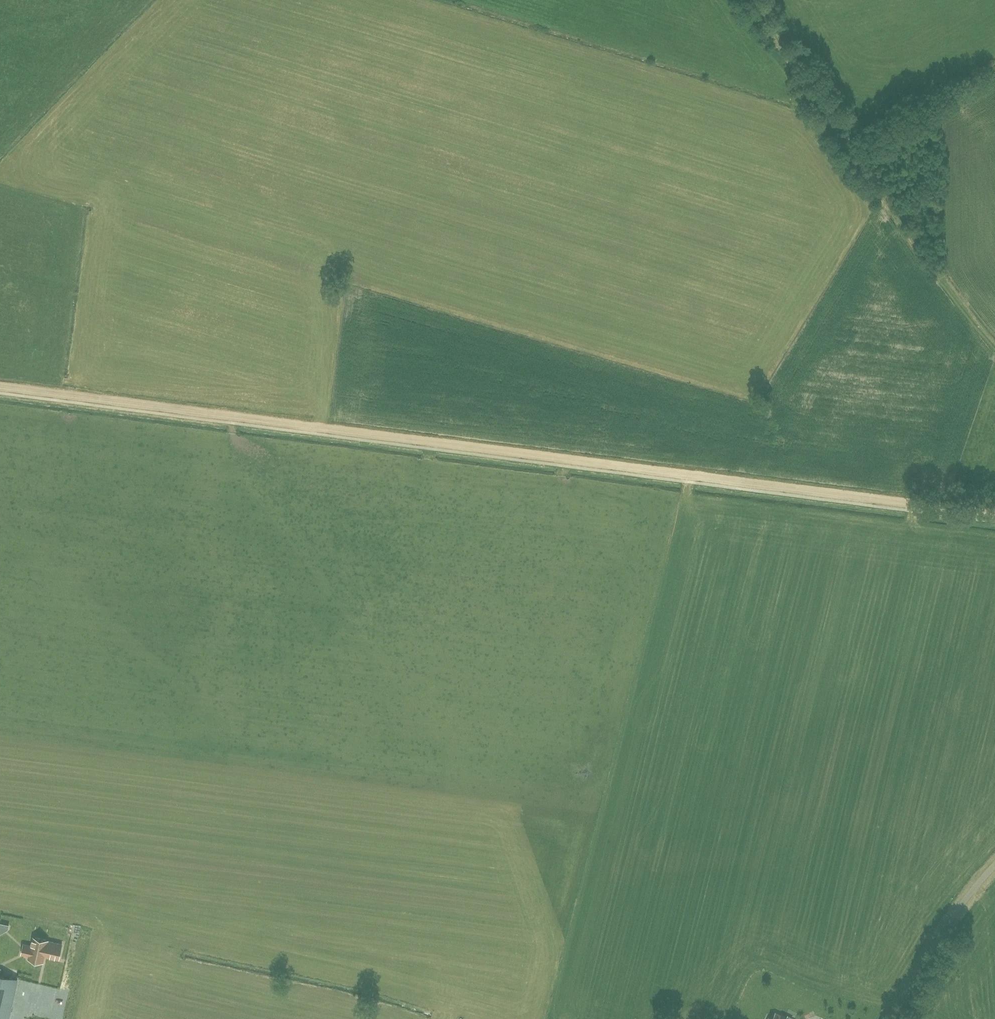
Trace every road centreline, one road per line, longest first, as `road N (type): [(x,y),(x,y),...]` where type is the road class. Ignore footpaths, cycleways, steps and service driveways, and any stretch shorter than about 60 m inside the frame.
road 1 (track): [(994,515),(0,385)]
road 2 (track): [(749,0),(913,239),(994,342)]
road 3 (unclassified): [(890,1018),(994,859)]

